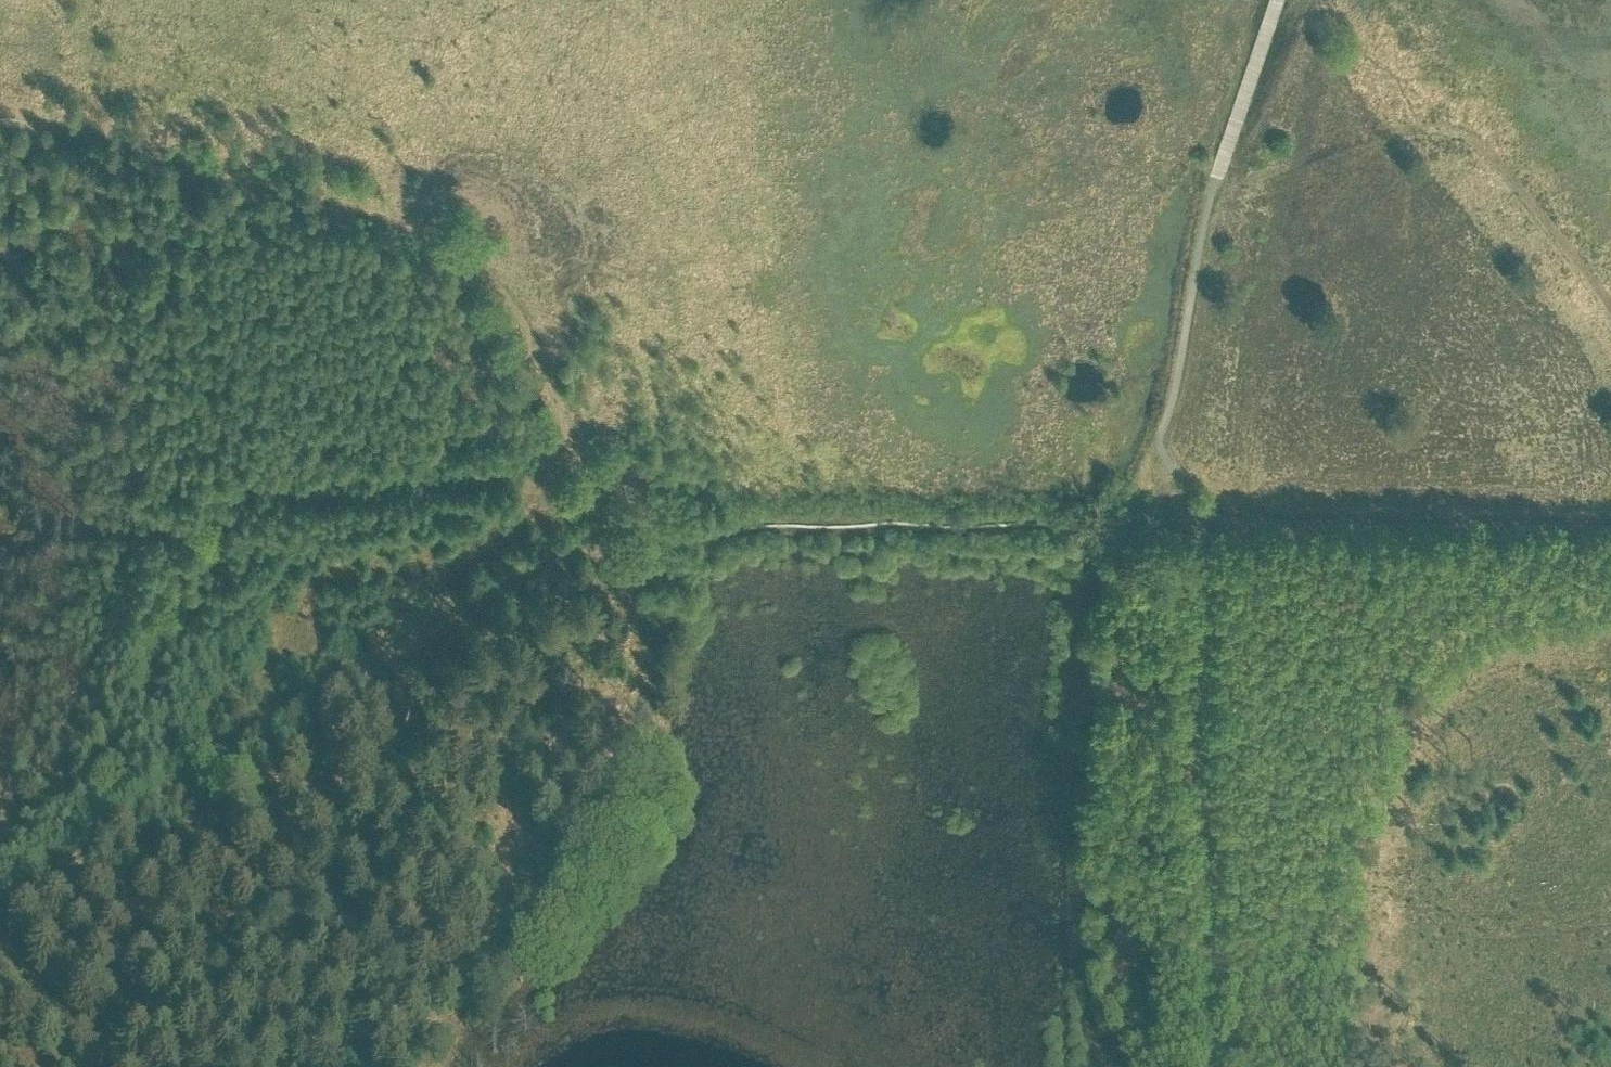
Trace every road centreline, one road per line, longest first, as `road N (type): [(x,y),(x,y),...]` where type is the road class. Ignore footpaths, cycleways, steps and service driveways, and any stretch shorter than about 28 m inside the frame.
road 1 (track): [(0,905),(284,718),(611,529)]

